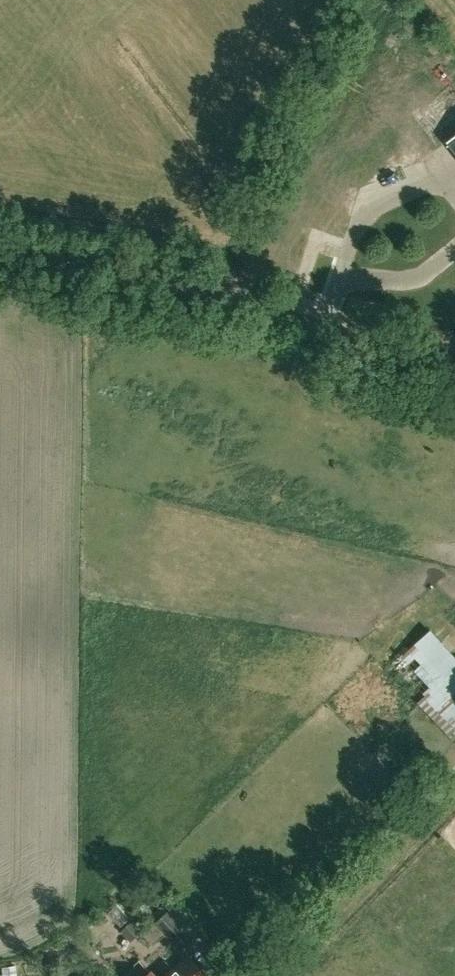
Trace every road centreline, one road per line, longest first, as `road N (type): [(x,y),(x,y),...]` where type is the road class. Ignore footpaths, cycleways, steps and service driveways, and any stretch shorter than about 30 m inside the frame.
road 1 (unclassified): [(0,268),(261,313),(454,369)]

